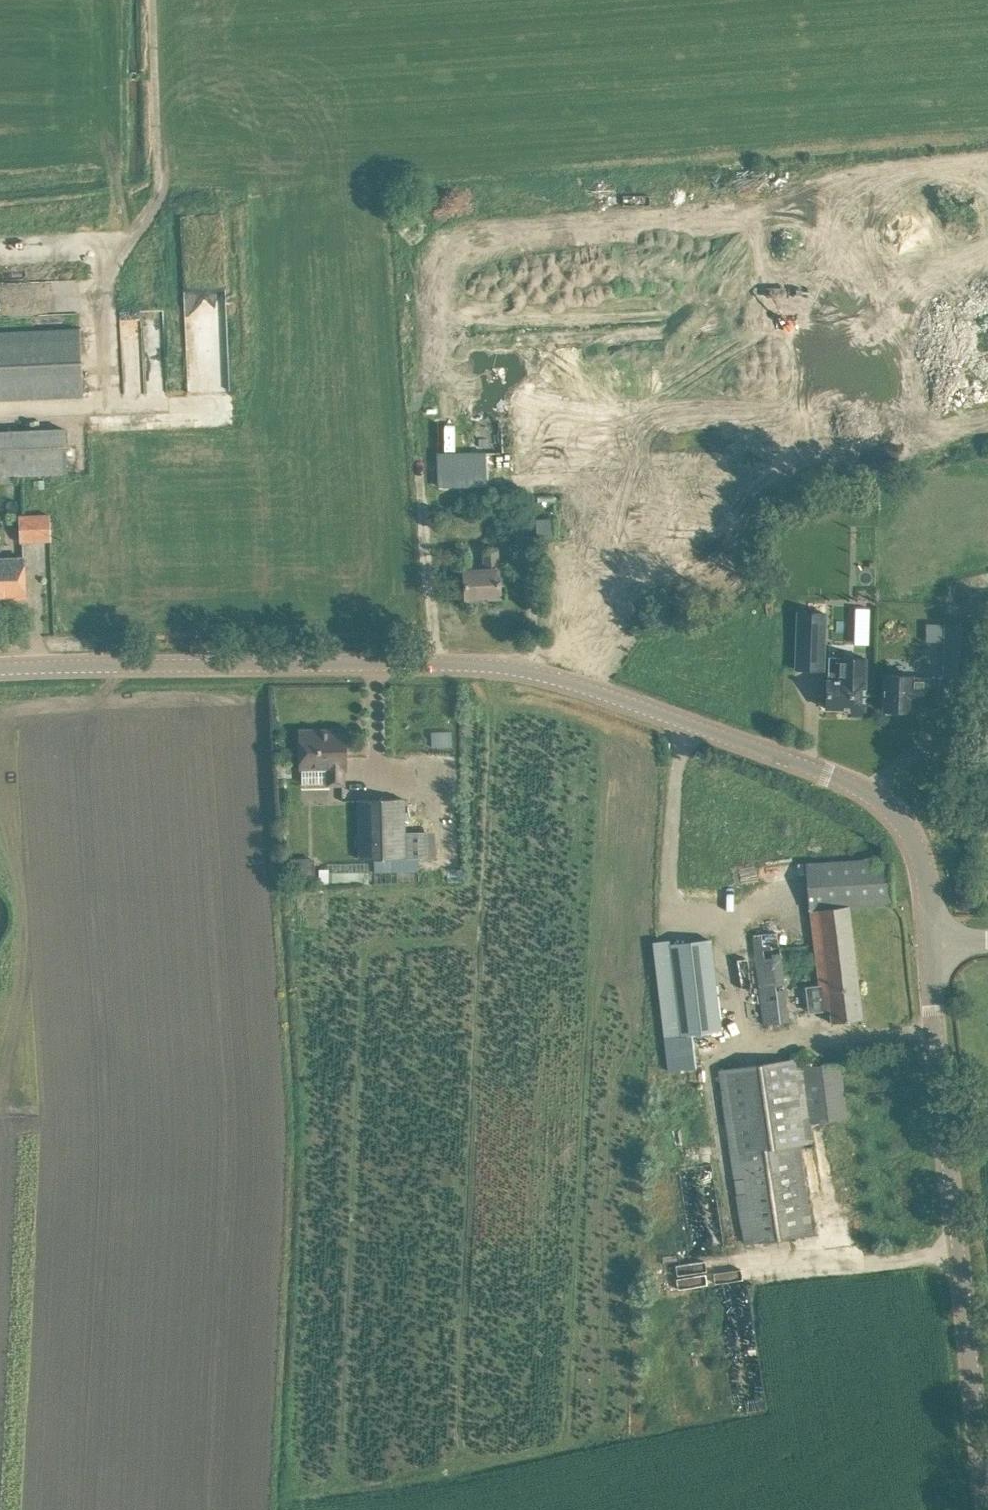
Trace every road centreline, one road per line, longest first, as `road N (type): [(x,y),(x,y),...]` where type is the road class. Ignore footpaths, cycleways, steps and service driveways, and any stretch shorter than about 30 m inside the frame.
road 1 (unclassified): [(0,669),(453,663),(540,673),(743,739),(876,797),(917,846),(930,943)]
road 2 (unclassified): [(985,1509),(930,943)]

